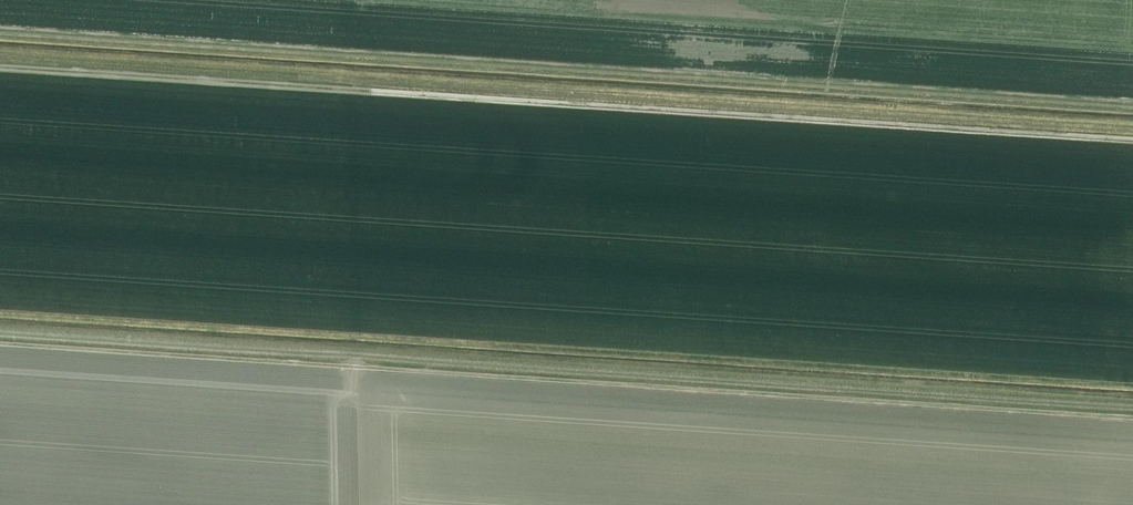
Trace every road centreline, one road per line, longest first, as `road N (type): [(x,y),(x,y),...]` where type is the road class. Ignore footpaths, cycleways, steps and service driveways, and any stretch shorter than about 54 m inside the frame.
road 1 (track): [(1132,418),(0,340)]
road 2 (track): [(1132,139),(0,66)]
road 3 (track): [(1132,49),(419,0)]

